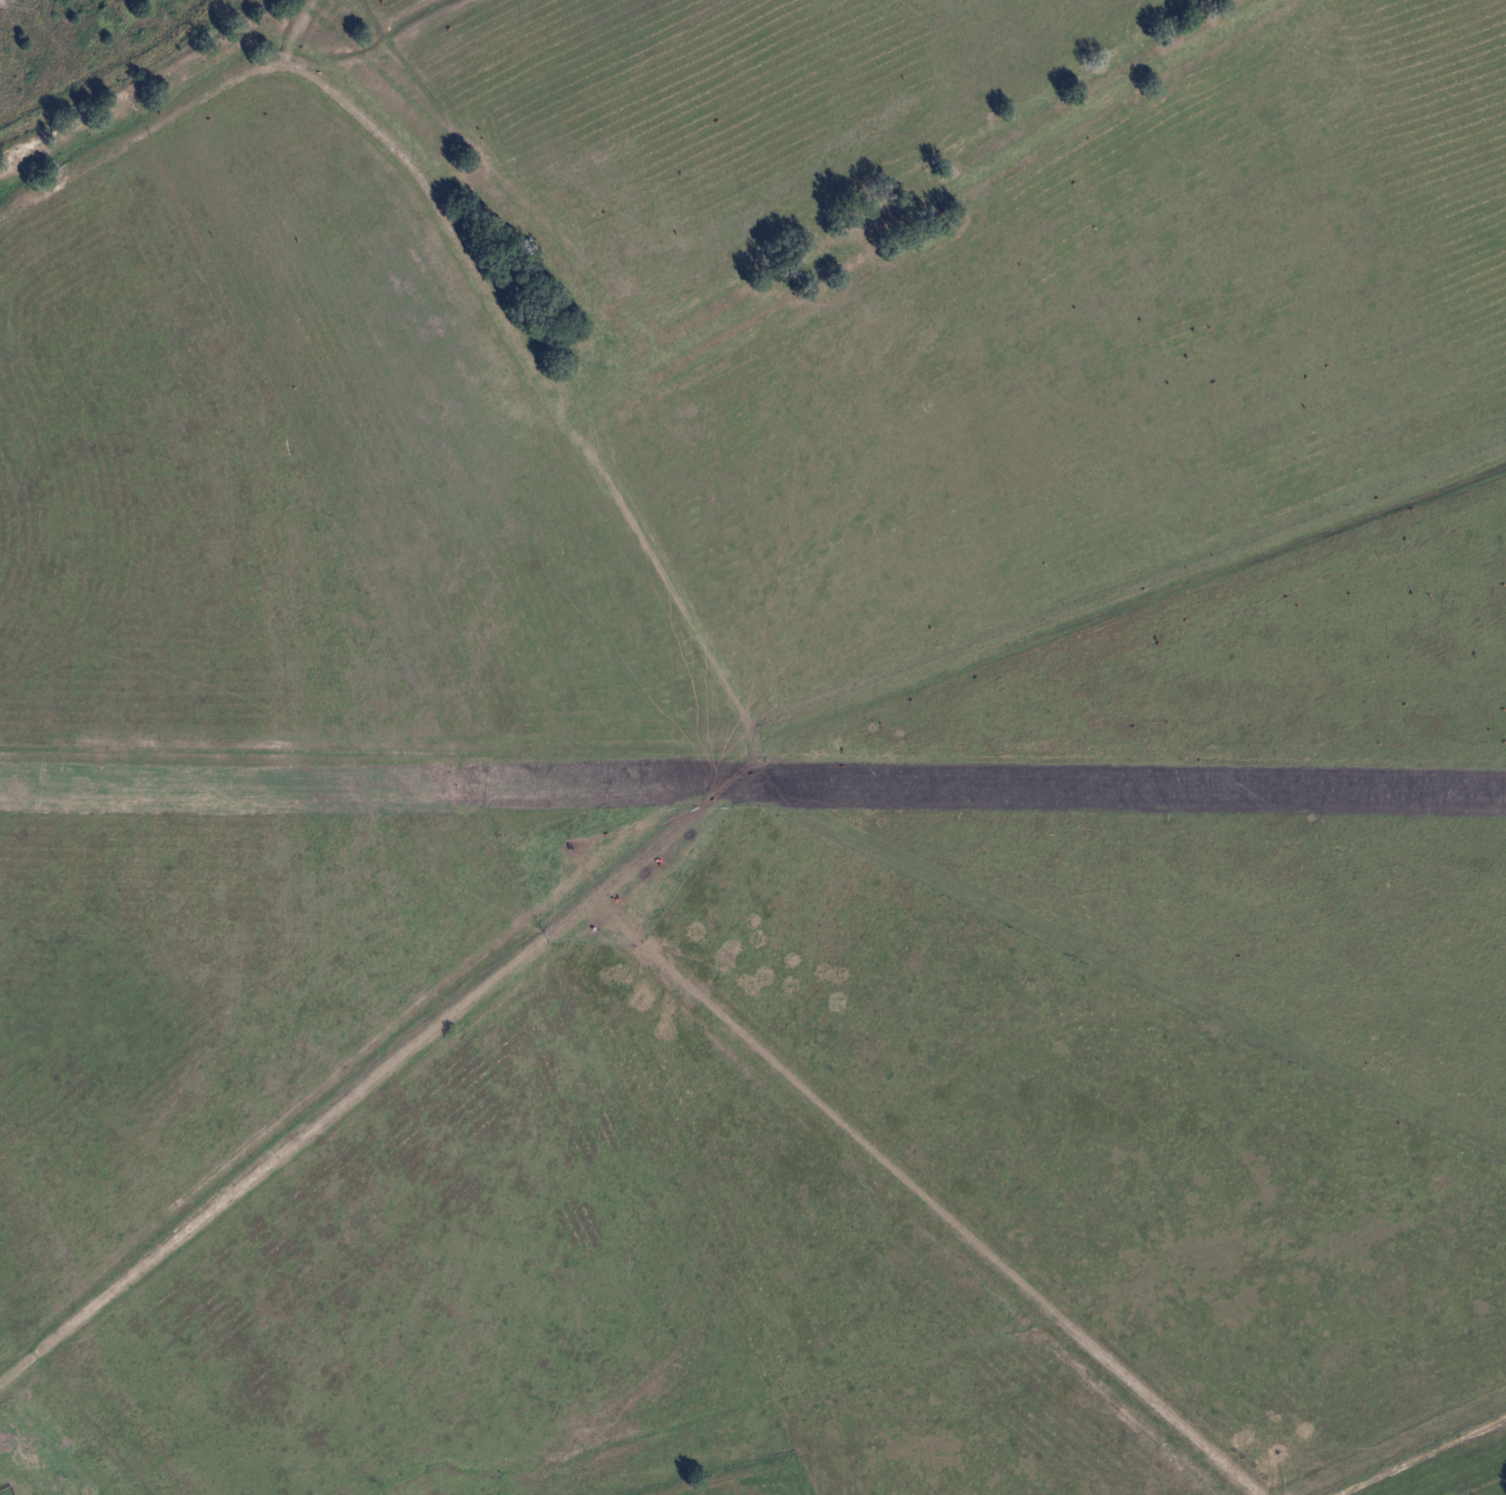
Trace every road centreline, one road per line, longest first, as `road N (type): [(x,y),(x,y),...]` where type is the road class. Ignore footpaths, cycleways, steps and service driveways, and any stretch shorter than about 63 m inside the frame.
road 1 (residential): [(258,0),(355,64),(618,333),(657,347),(1252,0)]

